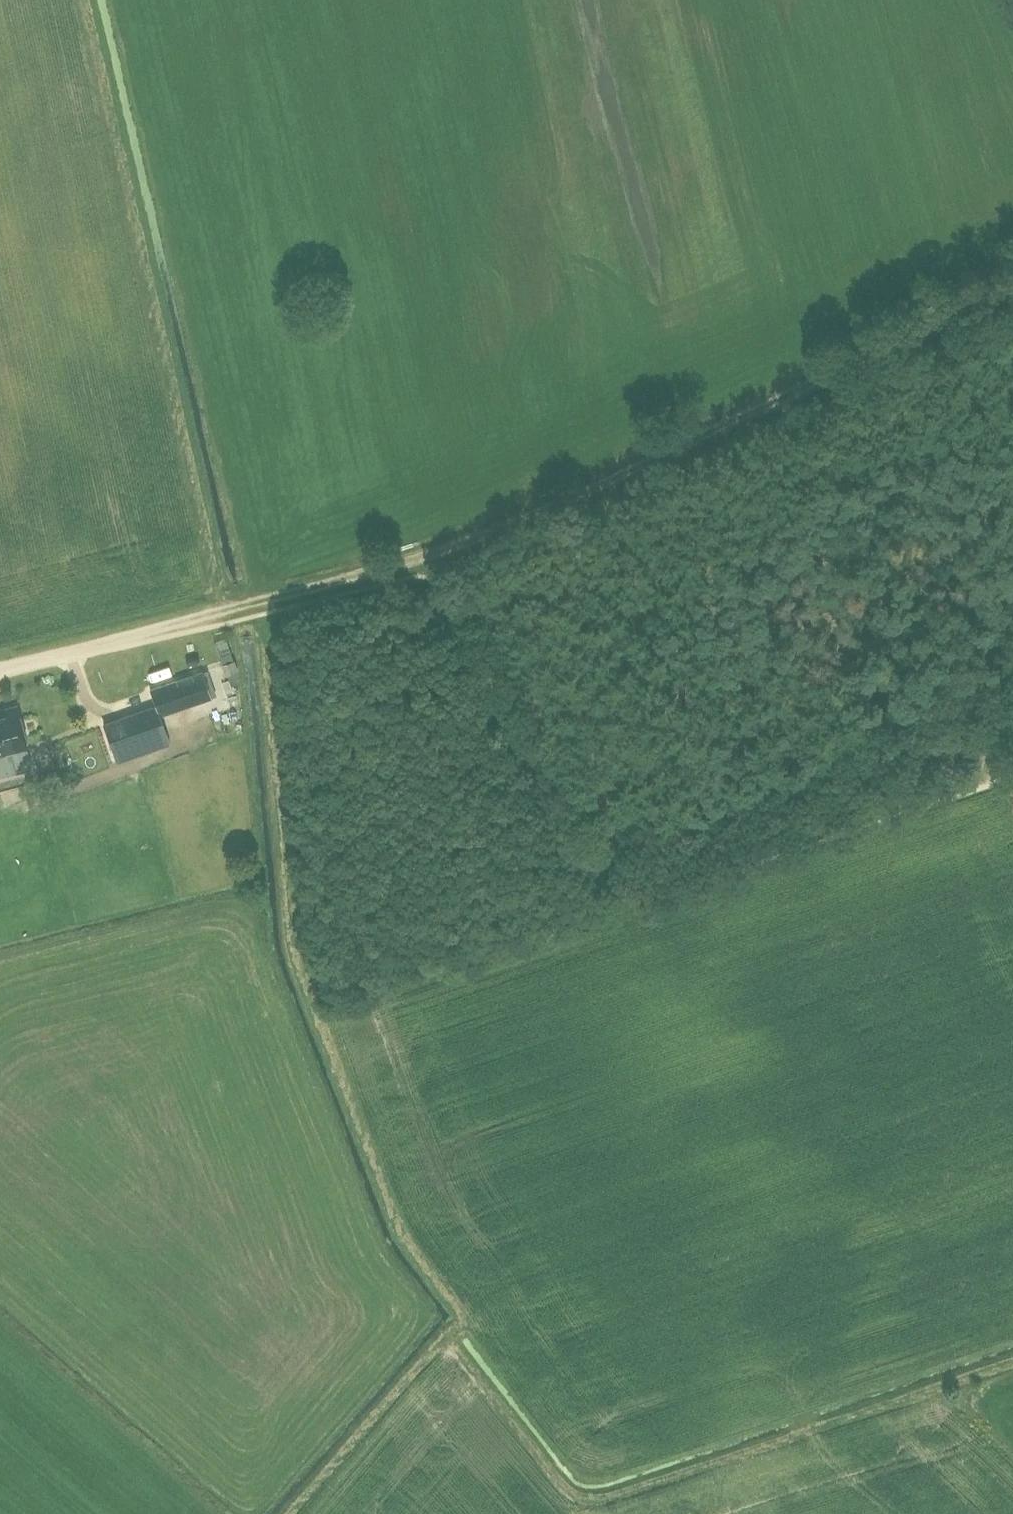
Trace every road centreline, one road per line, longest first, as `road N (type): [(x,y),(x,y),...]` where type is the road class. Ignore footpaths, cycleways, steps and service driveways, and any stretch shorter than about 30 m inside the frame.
road 1 (track): [(0,669),(430,557),(1012,286)]

